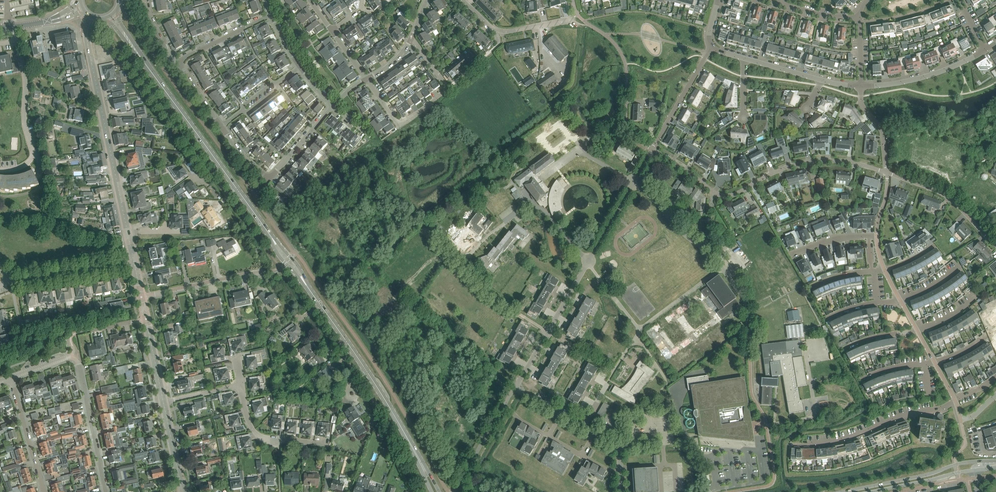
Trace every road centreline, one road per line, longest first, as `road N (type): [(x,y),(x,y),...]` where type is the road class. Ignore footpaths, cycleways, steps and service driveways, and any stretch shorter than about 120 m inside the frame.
road 1 (residential): [(995,245),(947,196),(857,164),(806,162),(735,194),(714,192)]
road 2 (residential): [(134,261),(89,49),(92,18)]
road 3 (secondary): [(266,229),(145,63)]
road 4 (unclassified): [(461,268),(488,236),(533,206),(588,261)]
road 5 (residential): [(792,444),(836,441),(955,400)]
road 6 (residential): [(0,170),(21,168),(34,154),(12,27)]
road 7 (secondary): [(404,432),(318,302)]
road 8 (secondary): [(985,461),(839,491)]
road 9 (residential): [(0,266),(14,281),(134,261)]
road 10 (residential): [(106,491),(76,358)]
road 11 (residential): [(984,50),(918,79),(861,86)]
road 12 (residential): [(790,255),(838,237),(877,237),(885,270)]
road 13 (residential): [(398,123),(447,88),(412,37)]

